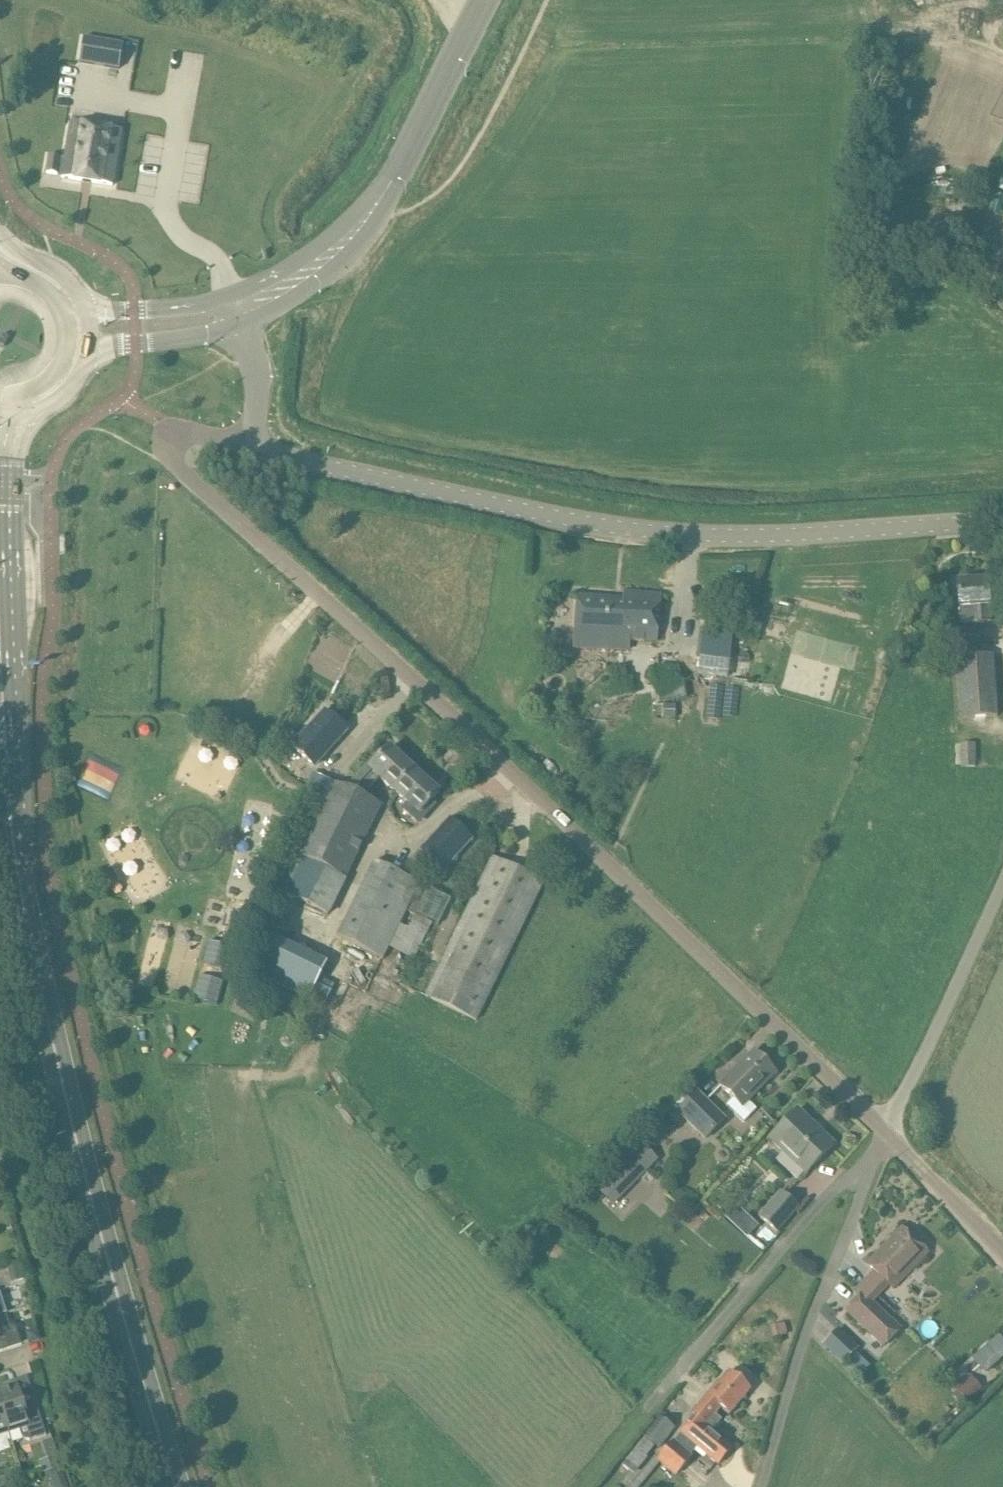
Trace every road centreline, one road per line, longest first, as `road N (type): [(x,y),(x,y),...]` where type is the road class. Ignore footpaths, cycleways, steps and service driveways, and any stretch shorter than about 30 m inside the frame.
road 1 (residential): [(885,1133),(173,456),(180,435),(260,443)]
road 2 (secondary): [(176,1486),(113,1287),(62,1080),(0,707)]
road 3 (unclassified): [(260,443),(285,457),(649,532),(806,534),(1002,519)]
road 4 (unclassified): [(236,310),(307,273),(367,217),(485,0)]
road 5 (residential): [(762,1486),(817,1304),(872,1166)]
road 6 (residential): [(646,1412),(835,1190),(872,1166)]
road 7 (track): [(367,217),(423,205),(454,175),(548,0)]
road 8 (residential): [(885,1133),(1002,884)]
road 9 (secondary): [(0,707),(9,674),(4,475)]
road 10 (residential): [(1002,1253),(885,1133)]
road 11 (unclassified): [(89,354),(209,332),(236,310)]
road 12 (unclassified): [(236,310),(85,311)]
road 13 (unclassified): [(260,443),(260,374),(236,310)]
road 14 (secondary): [(9,415),(15,401),(65,358),(62,311)]

